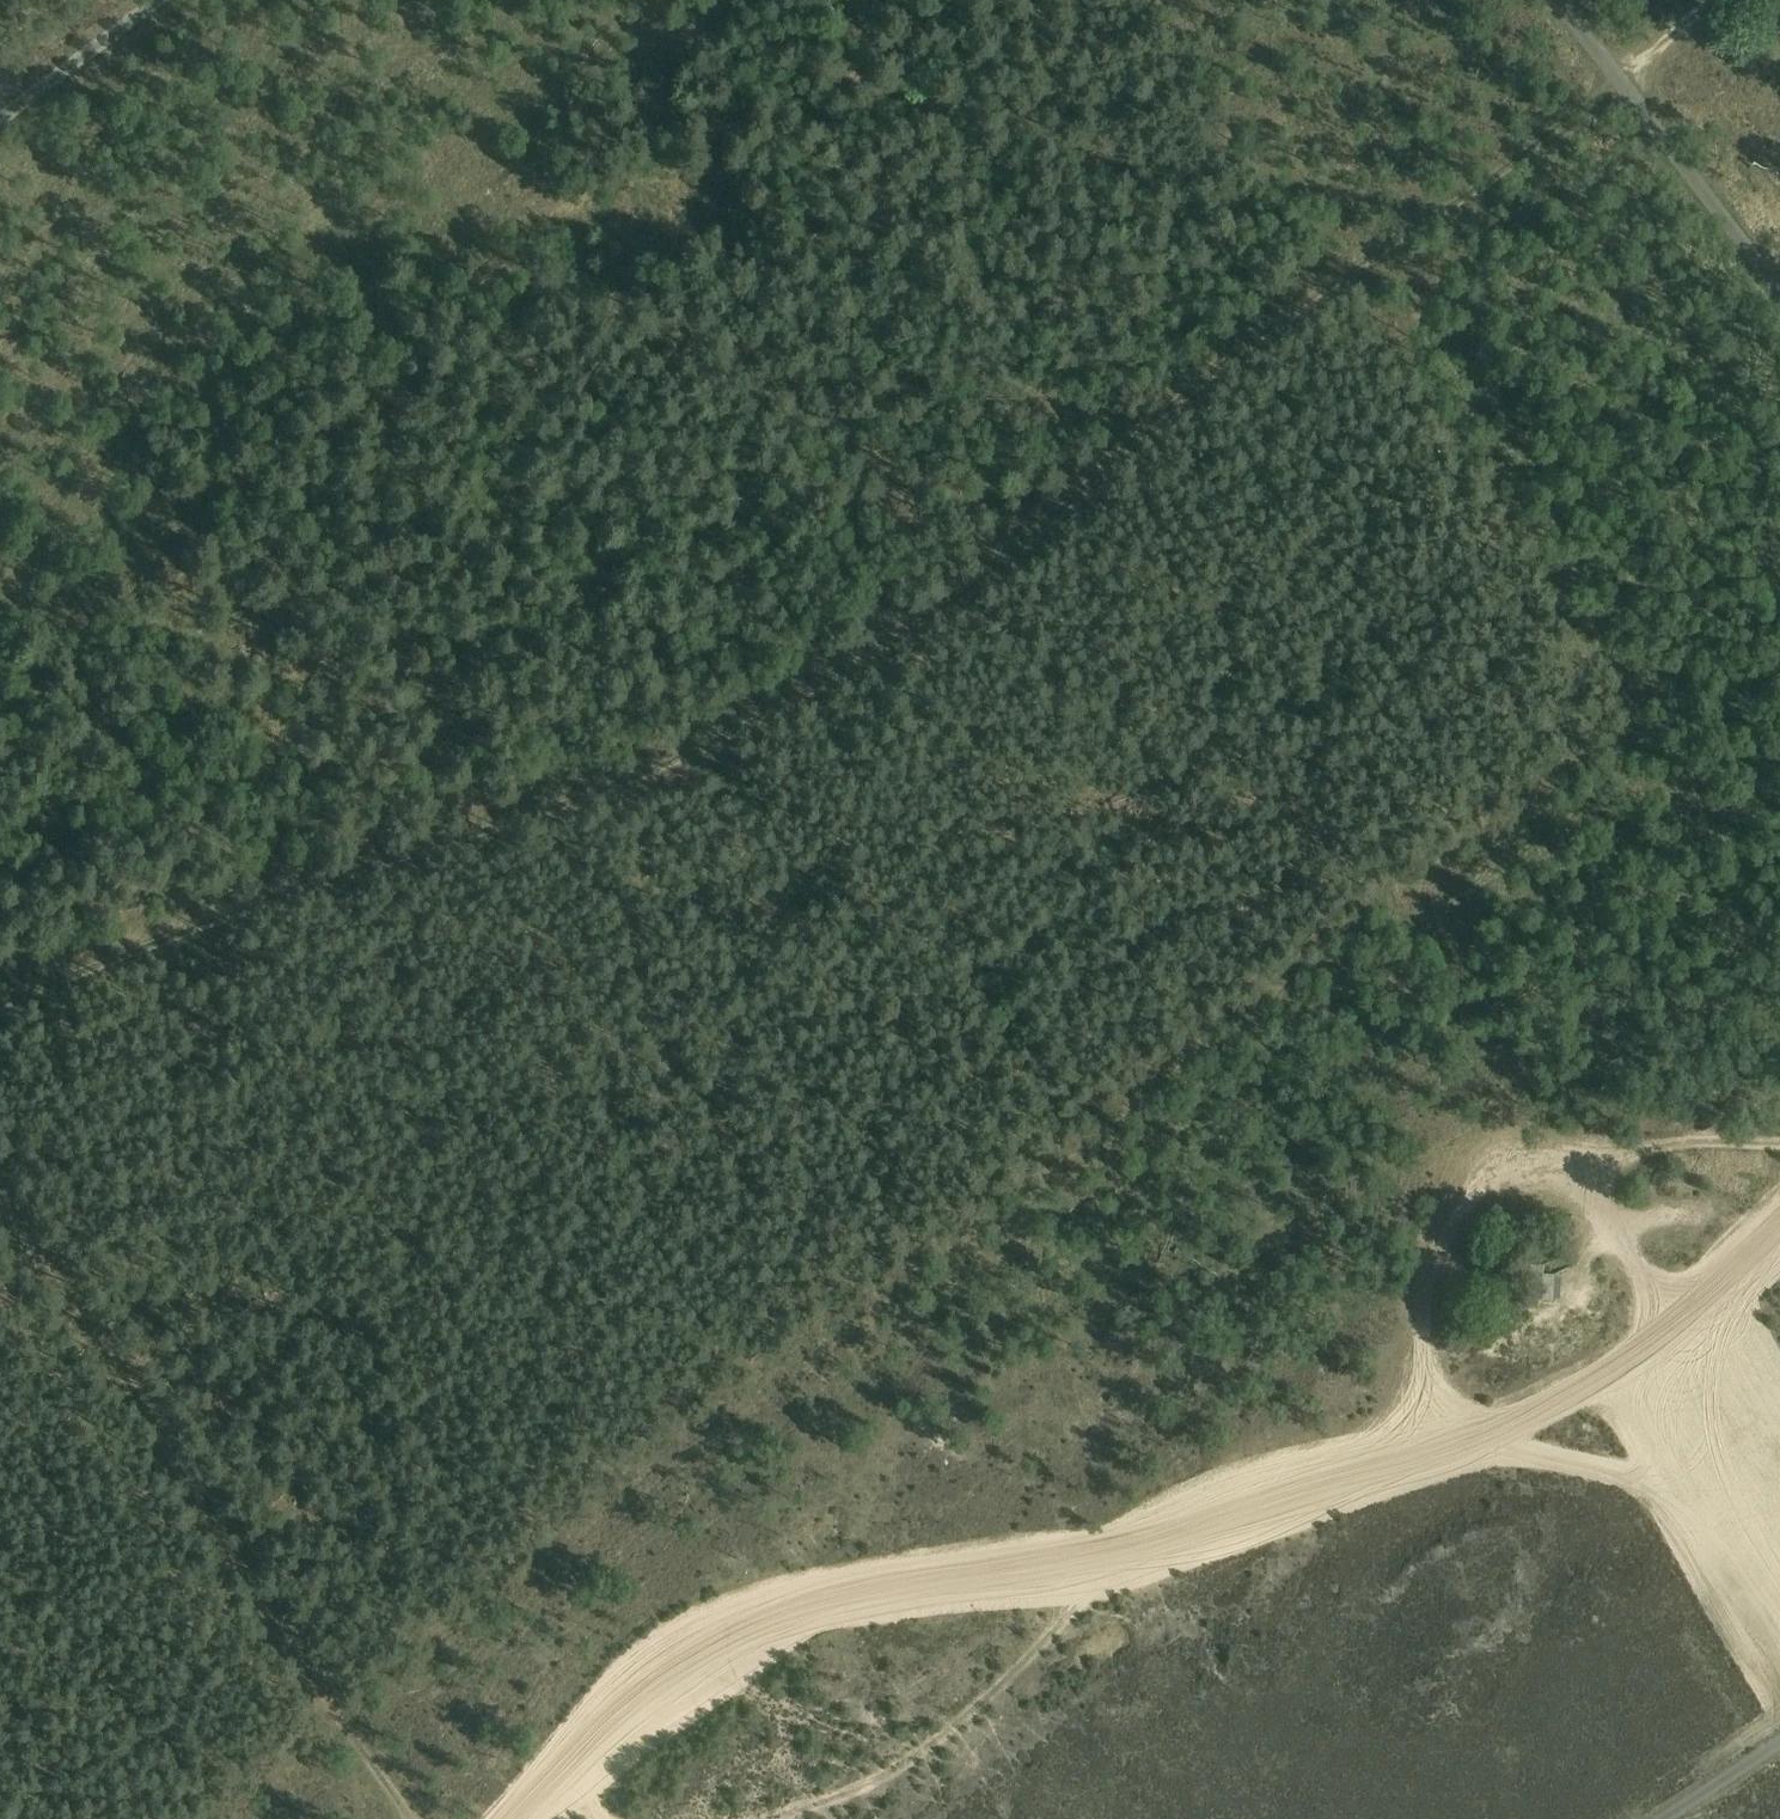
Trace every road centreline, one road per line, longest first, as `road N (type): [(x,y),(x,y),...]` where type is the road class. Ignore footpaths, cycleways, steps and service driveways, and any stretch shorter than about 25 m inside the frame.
road 1 (unclassified): [(1779,279),(1567,0)]
road 2 (unclassified): [(0,124),(152,0)]
road 3 (unclassified): [(1643,1818),(1779,1731)]

